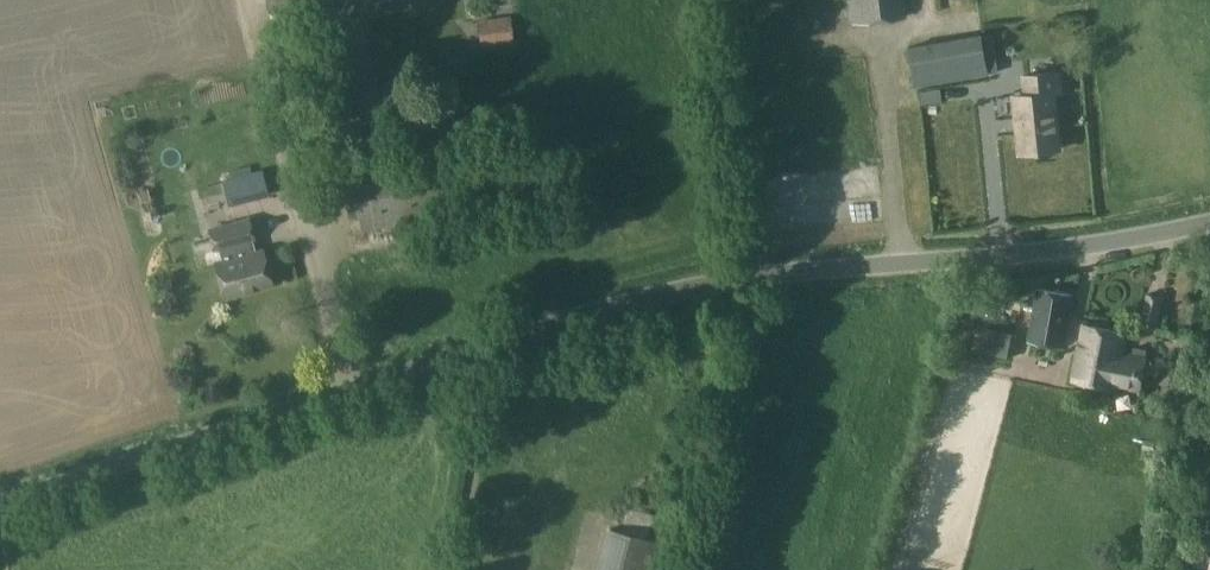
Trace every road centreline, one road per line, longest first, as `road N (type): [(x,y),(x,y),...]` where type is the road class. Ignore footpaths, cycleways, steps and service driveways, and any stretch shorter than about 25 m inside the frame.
road 1 (unclassified): [(0,514),(703,301),(1209,230)]

